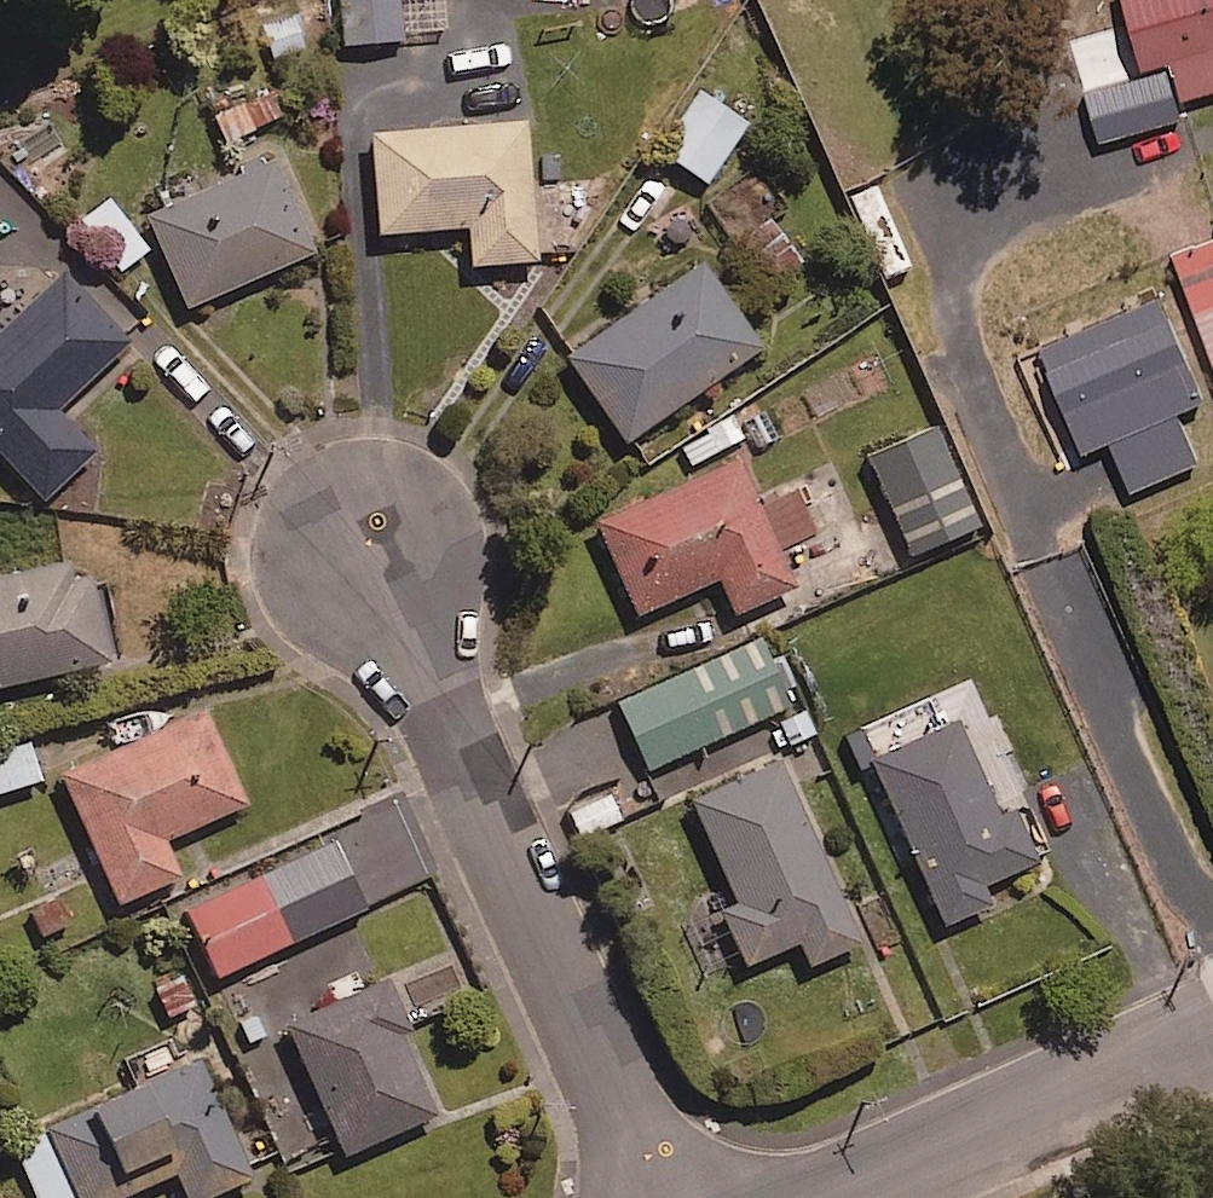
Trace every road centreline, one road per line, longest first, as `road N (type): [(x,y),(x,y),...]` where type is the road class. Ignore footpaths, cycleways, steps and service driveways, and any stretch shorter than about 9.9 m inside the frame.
road 1 (residential): [(369,546),(662,1197)]
road 2 (residential): [(1212,1030),(841,1197)]

